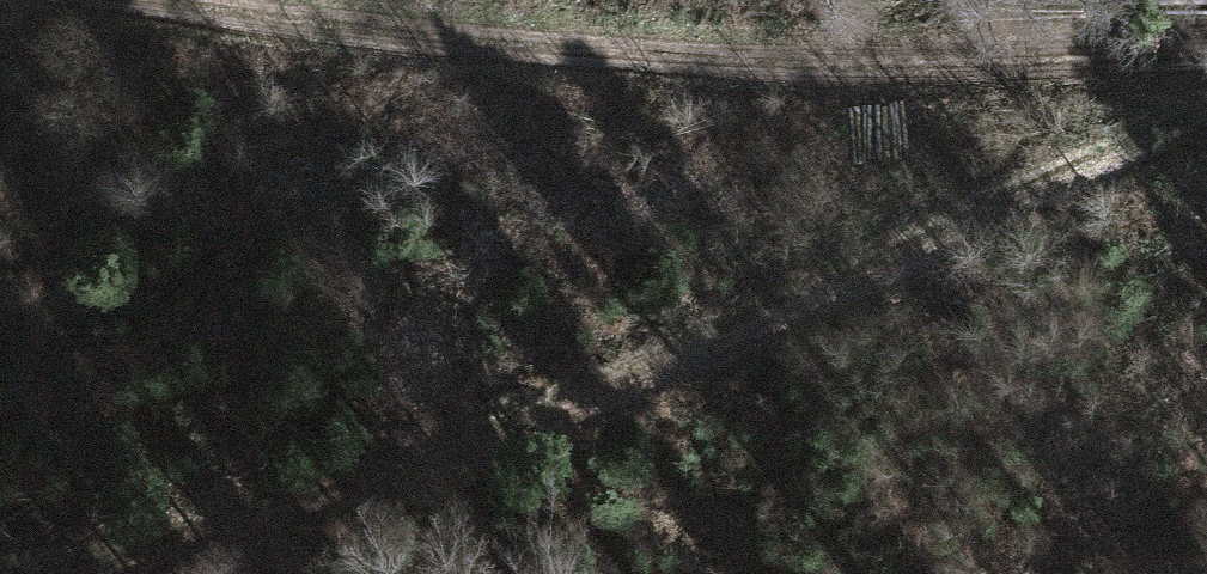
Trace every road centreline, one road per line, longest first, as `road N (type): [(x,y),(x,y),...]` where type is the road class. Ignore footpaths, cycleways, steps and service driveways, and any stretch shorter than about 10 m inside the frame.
road 1 (track): [(36,573),(576,398),(1206,102)]
road 2 (track): [(1206,43),(784,72),(65,0)]

